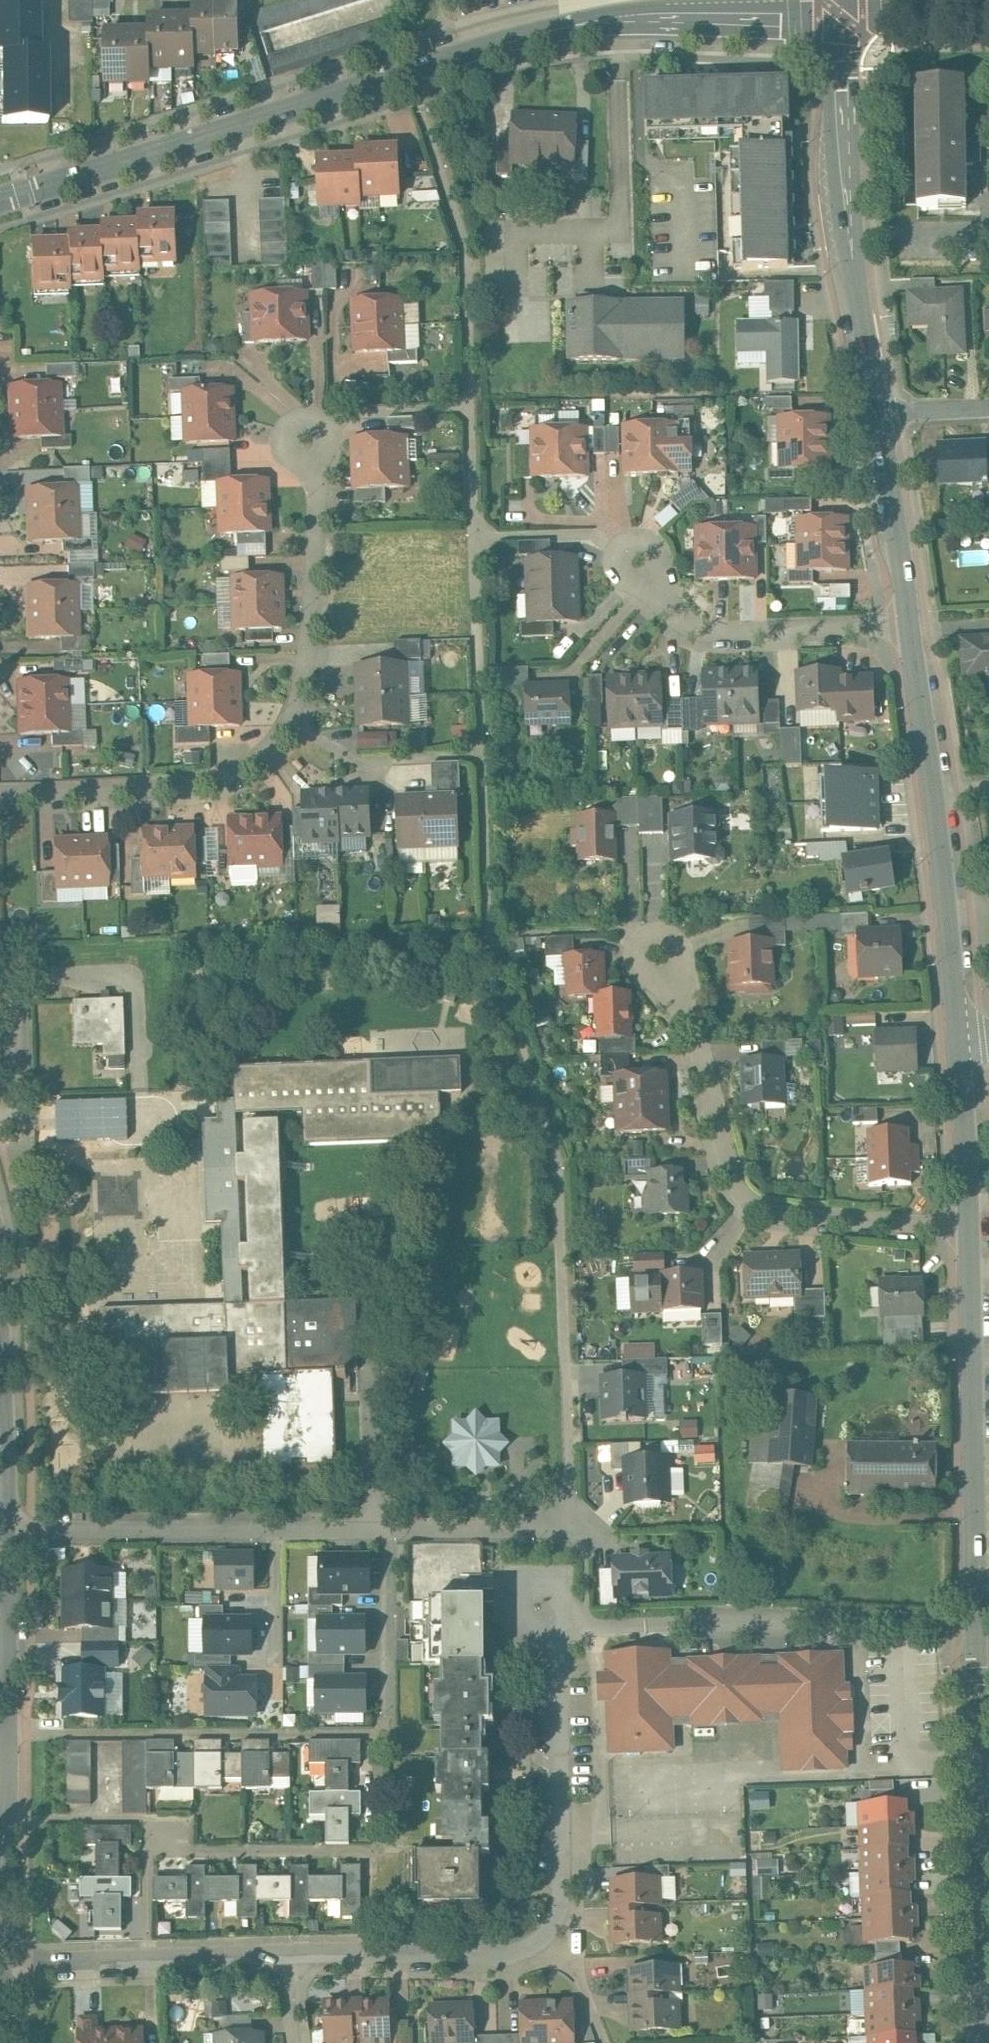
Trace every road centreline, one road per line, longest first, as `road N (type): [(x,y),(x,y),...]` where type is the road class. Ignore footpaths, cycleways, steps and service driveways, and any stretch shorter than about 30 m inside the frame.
road 1 (tertiary): [(841,17),(618,20),(536,33),(0,204)]
road 2 (tertiary): [(982,2024),(967,1226)]
road 3 (residential): [(0,797),(200,785),(247,772),(277,753),(303,692),(311,648),(320,561),(315,469)]
road 4 (residential): [(6,1535),(569,1526)]
road 5 (residential): [(967,1226),(780,1212),(747,1193),(726,1145),(689,998),(662,951)]
road 6 (tertiary): [(959,1042),(909,620)]
road 7 (residential): [(6,1535),(8,1954)]
road 8 (tertiary): [(886,417),(854,265),(841,17)]
road 9 (residential): [(554,1916),(560,1636),(537,1595)]
road 10 (residential): [(8,1954),(292,1946)]
road 11 (residential): [(554,1916),(534,1944),(498,1950),(292,1946)]
road 12 (residential): [(909,620),(704,632),(679,617),(660,589)]
road 13 (residential): [(0,1289),(6,1535)]
road 14 (tertiary): [(909,620),(886,417)]
road 15 (tertiary): [(967,1226),(959,1042)]
road 16 (tertiary): [(988,15),(841,17)]
road 17 (residential): [(606,2042),(554,1916)]
road 18 (residential): [(660,589),(658,549),(631,540),(617,566),(639,586)]
road 19 (residential): [(315,469),(330,440),(312,418),(286,428),(283,446),(294,461)]

